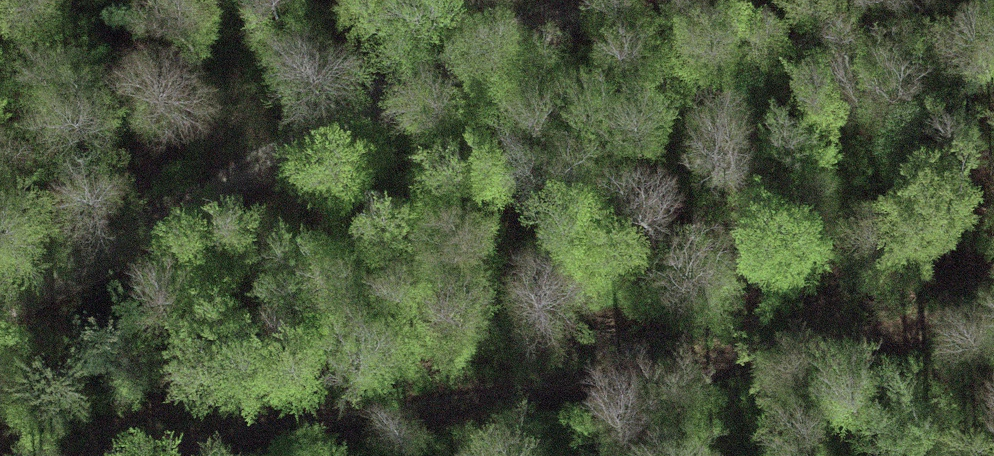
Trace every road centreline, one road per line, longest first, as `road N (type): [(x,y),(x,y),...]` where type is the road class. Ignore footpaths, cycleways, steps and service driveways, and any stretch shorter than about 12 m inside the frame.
road 1 (track): [(993,323),(123,455)]
road 2 (track): [(611,0),(0,310)]

